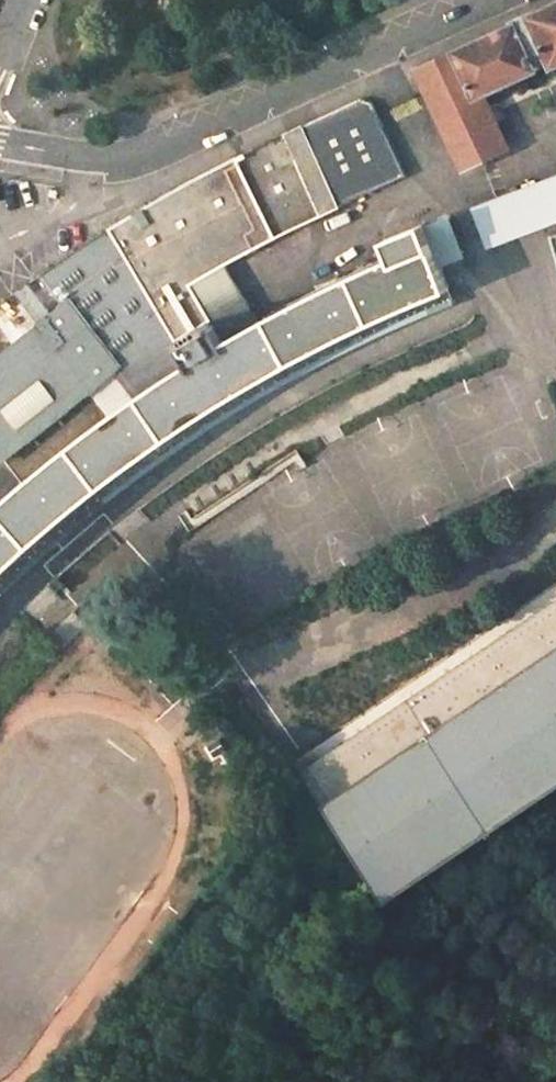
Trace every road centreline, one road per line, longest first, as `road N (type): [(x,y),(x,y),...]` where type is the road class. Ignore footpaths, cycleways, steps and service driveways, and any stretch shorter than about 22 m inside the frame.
road 1 (unclassified): [(481,0),(171,145),(91,160),(0,142)]

